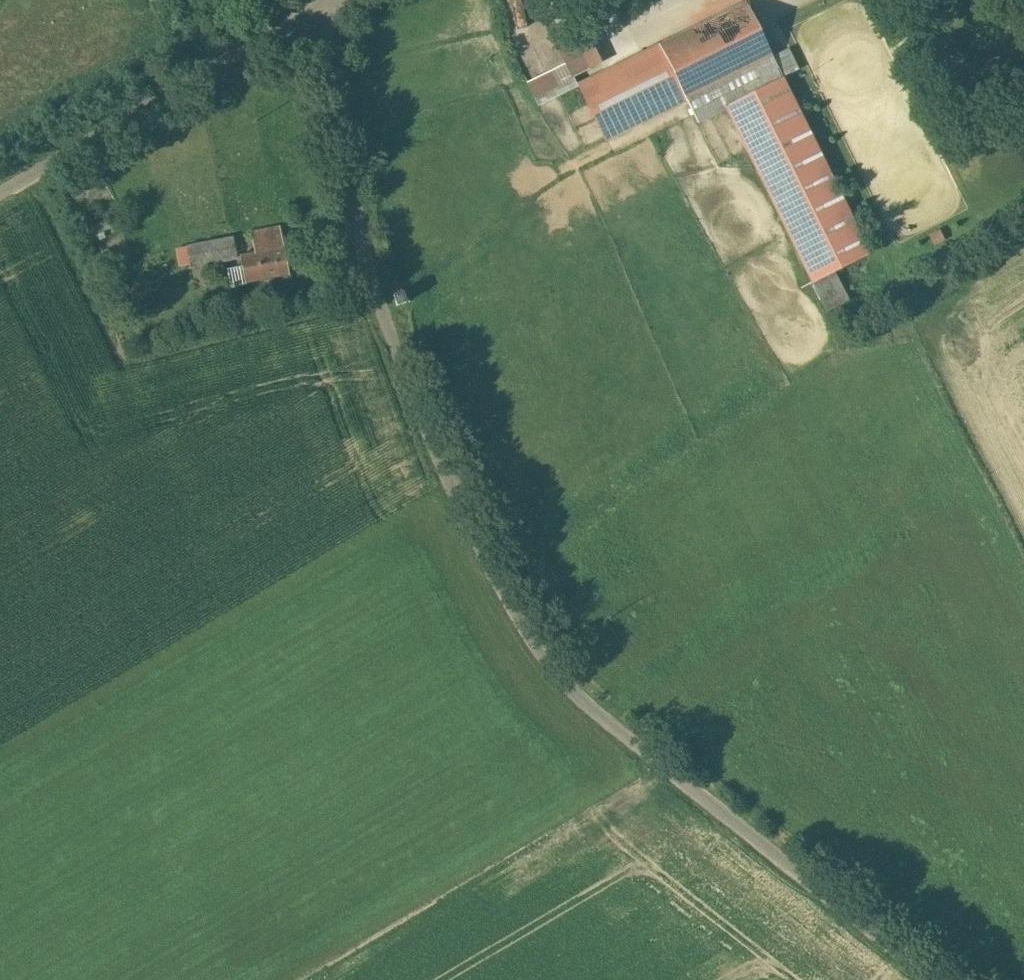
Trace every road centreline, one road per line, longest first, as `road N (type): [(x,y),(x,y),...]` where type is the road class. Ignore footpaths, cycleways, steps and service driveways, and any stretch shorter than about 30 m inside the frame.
road 1 (unclassified): [(338,0),(352,191),(374,285),(482,555),(525,633),(592,712),(933,979)]
road 2 (unclassified): [(0,192),(325,0)]

